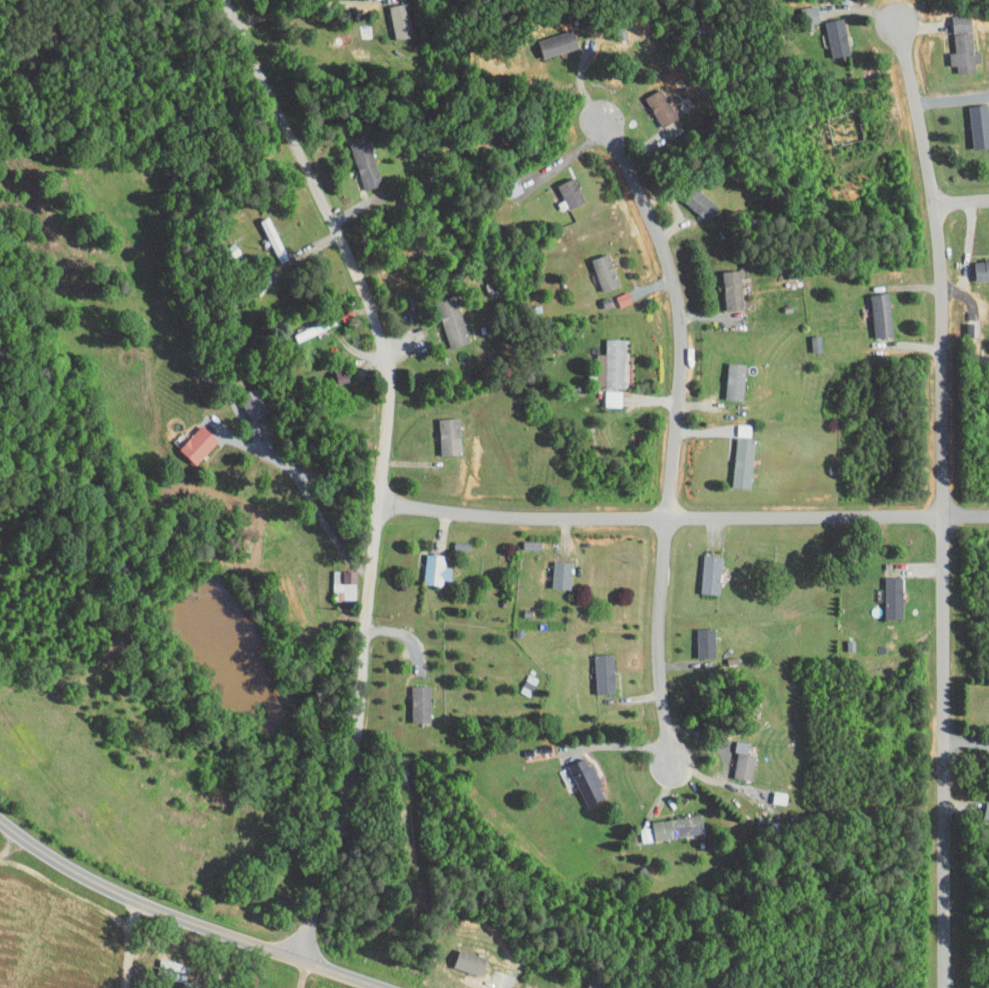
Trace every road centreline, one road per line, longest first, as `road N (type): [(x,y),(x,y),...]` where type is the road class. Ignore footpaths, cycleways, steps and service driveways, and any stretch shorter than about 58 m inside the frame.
road 1 (residential): [(293,958),(329,868),(354,763),(388,377),(370,303),(223,0)]
road 2 (residential): [(945,987),(940,212),(902,7)]
road 3 (residential): [(671,761),(659,635),(681,332),(671,270),(604,121)]
road 4 (residential): [(988,517),(506,515),(380,495)]
road 5 (residential): [(0,821),(68,870),(135,901),(375,987)]

